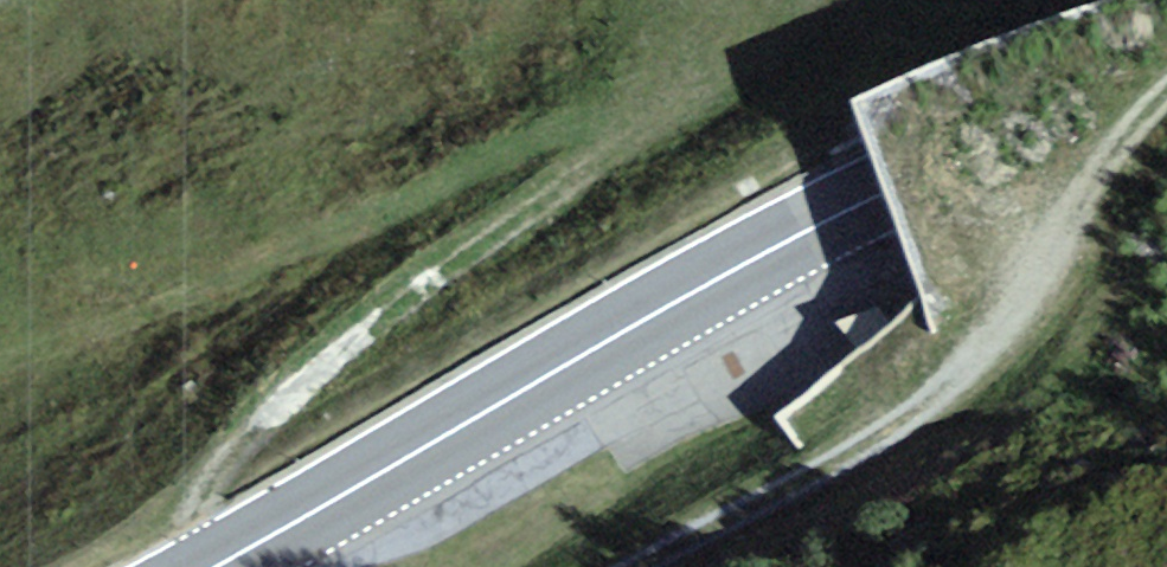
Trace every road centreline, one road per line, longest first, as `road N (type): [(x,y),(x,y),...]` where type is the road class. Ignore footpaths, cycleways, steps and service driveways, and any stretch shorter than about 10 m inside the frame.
road 1 (primary): [(1166,79),(760,257),(228,566)]
road 2 (track): [(649,566),(874,428),(1024,308),(1166,132)]
road 3 (track): [(206,499),(248,432),(662,110)]

